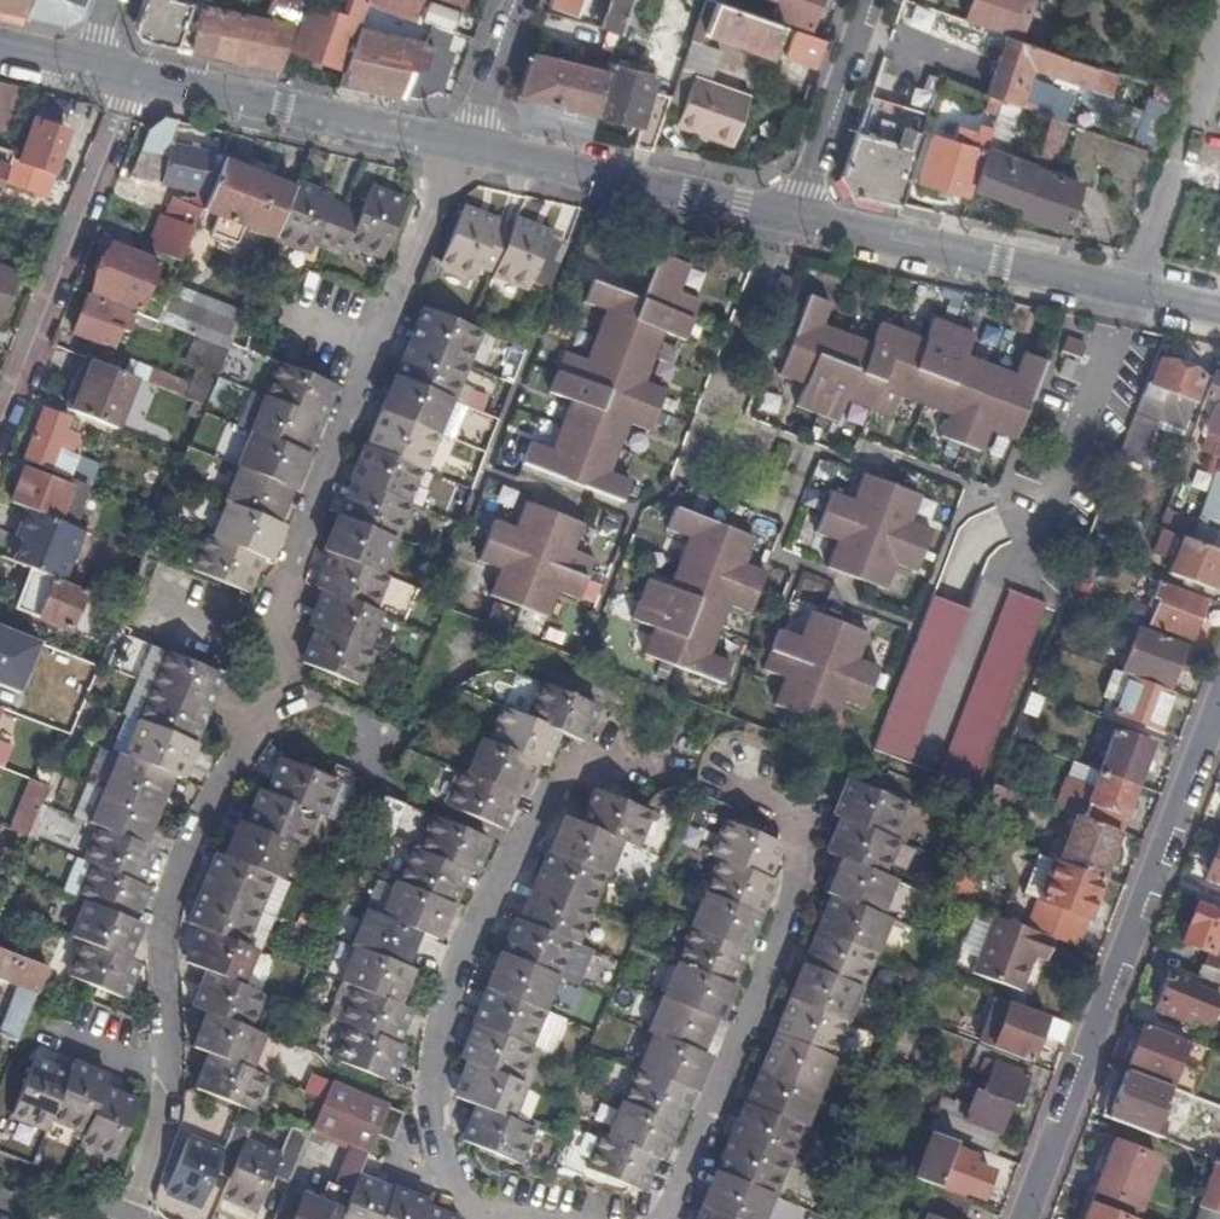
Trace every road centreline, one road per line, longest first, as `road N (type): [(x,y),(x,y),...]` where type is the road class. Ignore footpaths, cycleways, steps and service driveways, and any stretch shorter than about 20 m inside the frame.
road 1 (residential): [(1219,705),(1024,1218)]
road 2 (tertiary): [(1136,296),(787,218)]
road 3 (residential): [(0,412),(135,81)]
road 4 (tertiary): [(461,150),(135,81)]
road 5 (tertiary): [(787,218),(461,150)]
road 6 (residential): [(1219,48),(1136,296)]
road 7 (residential): [(870,0),(805,189),(787,218)]
road 8 (residential): [(461,150),(519,0)]

